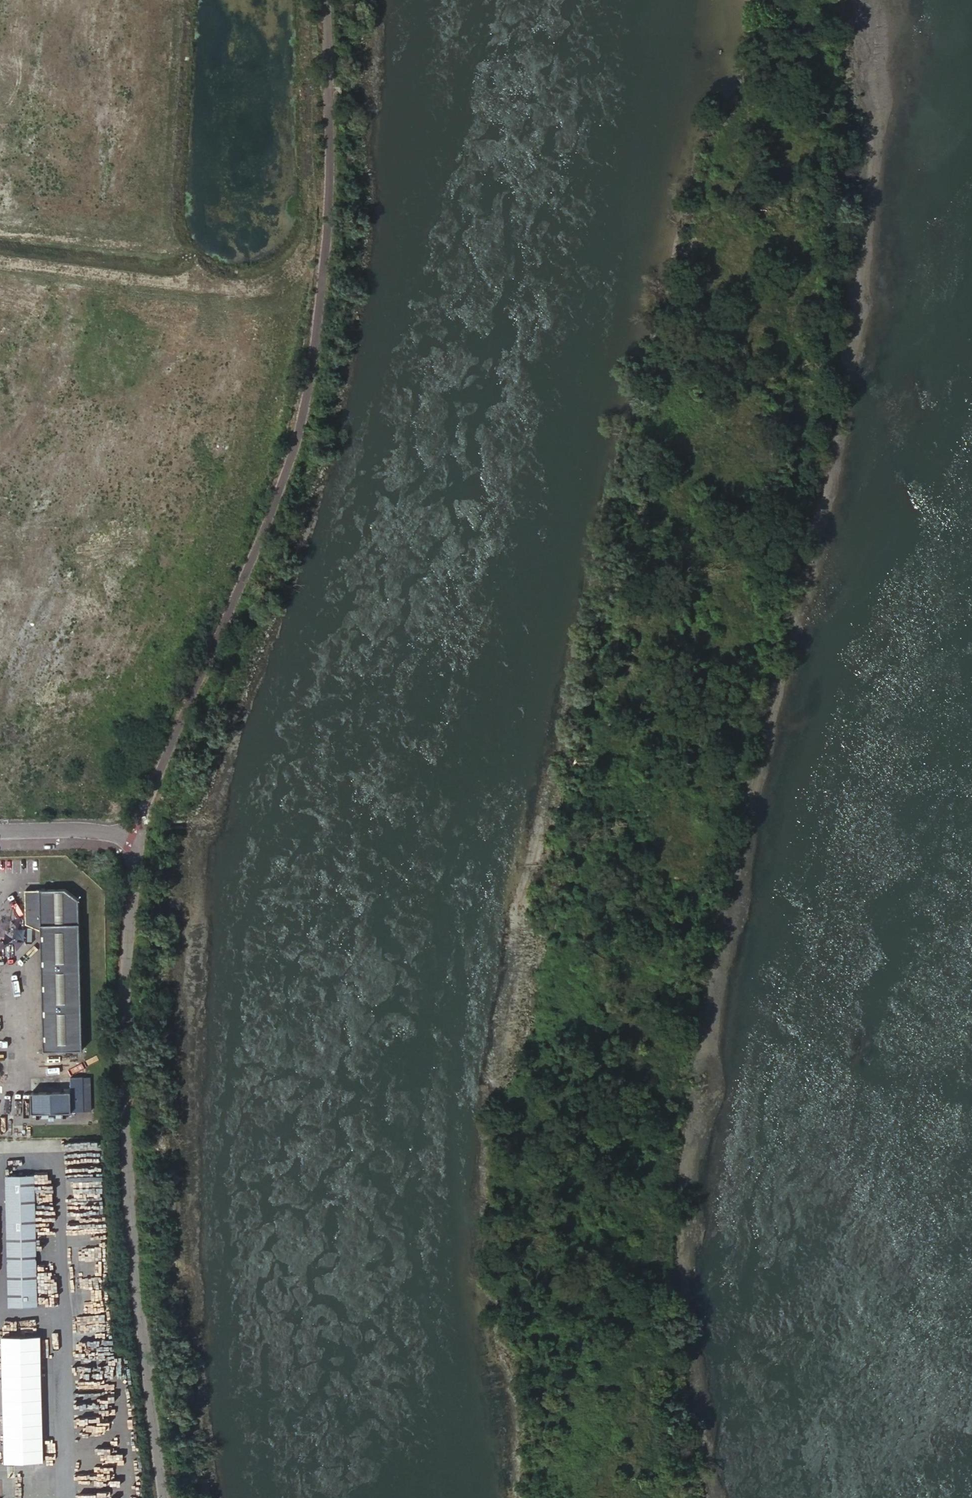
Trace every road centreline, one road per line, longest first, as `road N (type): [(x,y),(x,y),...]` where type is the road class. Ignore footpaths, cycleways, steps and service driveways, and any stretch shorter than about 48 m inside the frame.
road 1 (unclassified): [(0,831),(92,830),(133,839)]

